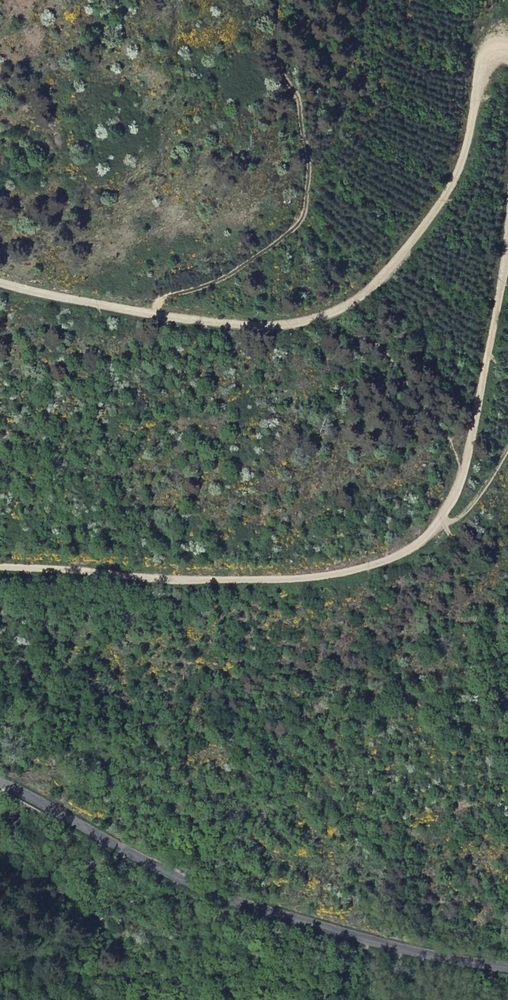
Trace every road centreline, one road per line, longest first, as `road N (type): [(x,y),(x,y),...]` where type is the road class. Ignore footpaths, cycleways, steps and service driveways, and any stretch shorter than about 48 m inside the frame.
road 1 (unclassified): [(507,209),(475,418),(432,534),(358,570),(287,579),(0,566)]
road 2 (unclassified): [(0,282),(92,304),(258,325),(335,310),(369,288),(441,201),(470,133),(482,58),(507,46)]
road 3 (secondary): [(507,967),(427,955),(258,908),(190,883),(0,783)]

